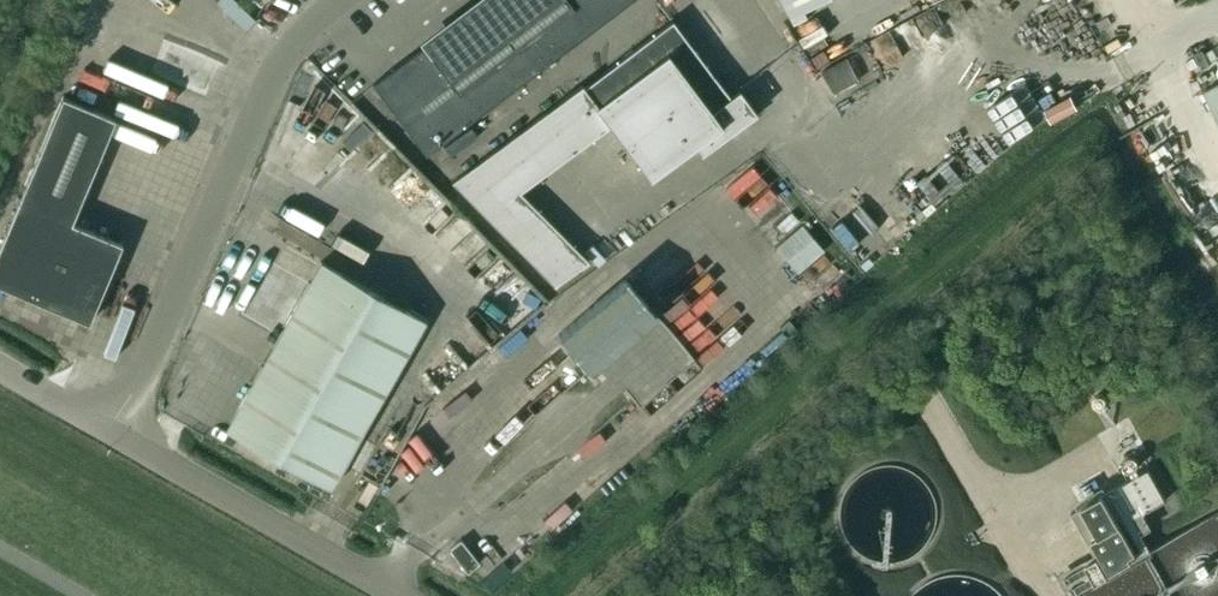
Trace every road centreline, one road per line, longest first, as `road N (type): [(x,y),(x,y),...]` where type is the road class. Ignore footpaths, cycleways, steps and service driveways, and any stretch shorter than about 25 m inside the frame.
road 1 (unclassified): [(114,430),(284,51),(342,0)]
road 2 (unclassified): [(400,595),(114,430)]
road 3 (unclassified): [(114,430),(0,365)]

